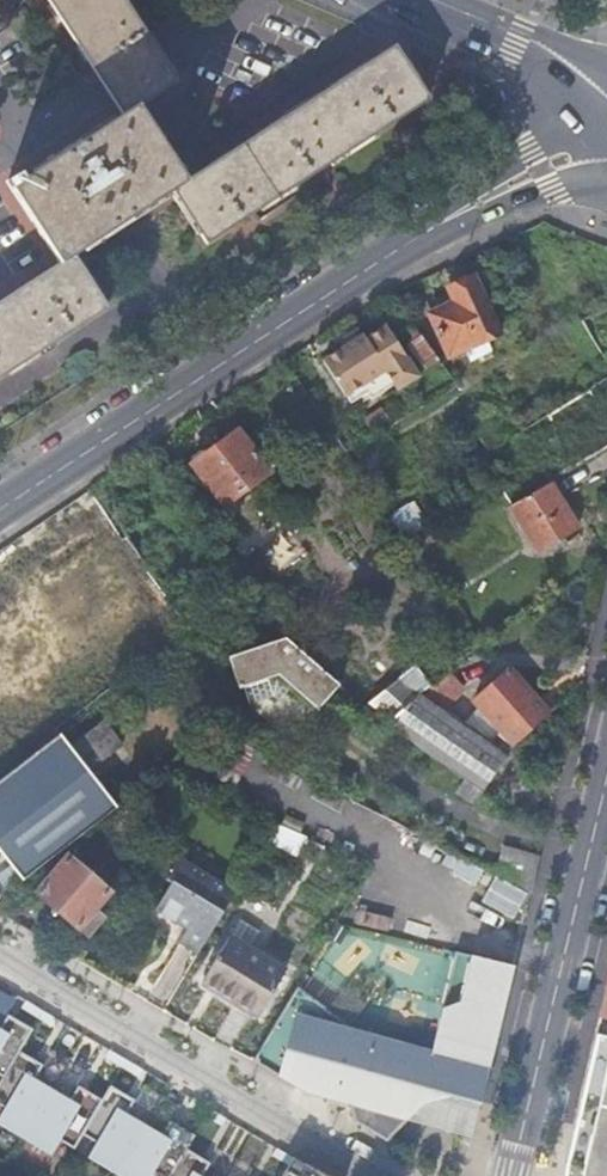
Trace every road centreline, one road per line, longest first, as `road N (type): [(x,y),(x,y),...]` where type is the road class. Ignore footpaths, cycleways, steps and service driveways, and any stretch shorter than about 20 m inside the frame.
road 1 (tertiary): [(0,517),(605,128)]
road 2 (residential): [(377,1175),(0,941)]
road 3 (secondary): [(508,1175),(606,791)]
road 4 (secondary): [(416,0),(545,57)]

